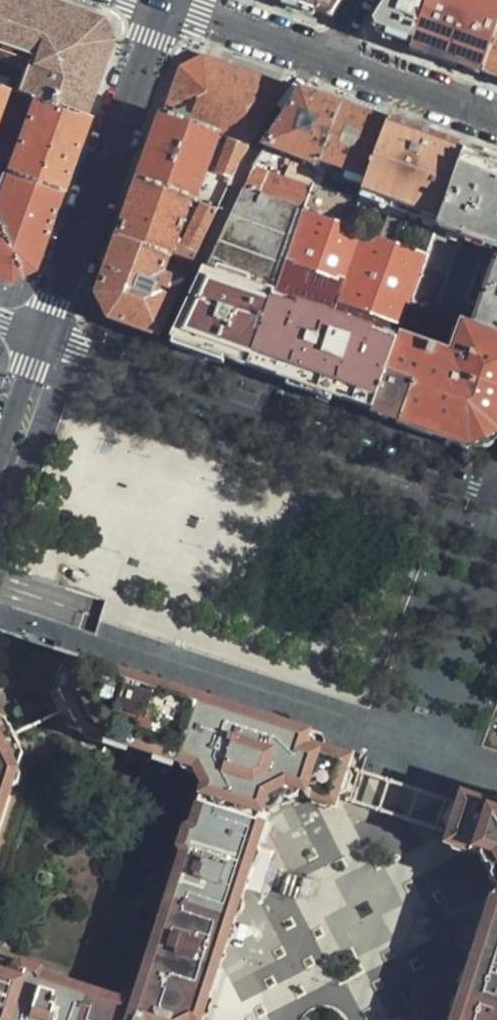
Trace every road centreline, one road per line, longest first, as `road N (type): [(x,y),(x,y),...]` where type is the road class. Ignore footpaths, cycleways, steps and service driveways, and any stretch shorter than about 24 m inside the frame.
road 1 (residential): [(496,496),(48,336)]
road 2 (secondary): [(48,336),(163,0)]
road 3 (residential): [(172,0),(496,120)]
road 4 (secondary): [(0,467),(48,336)]

